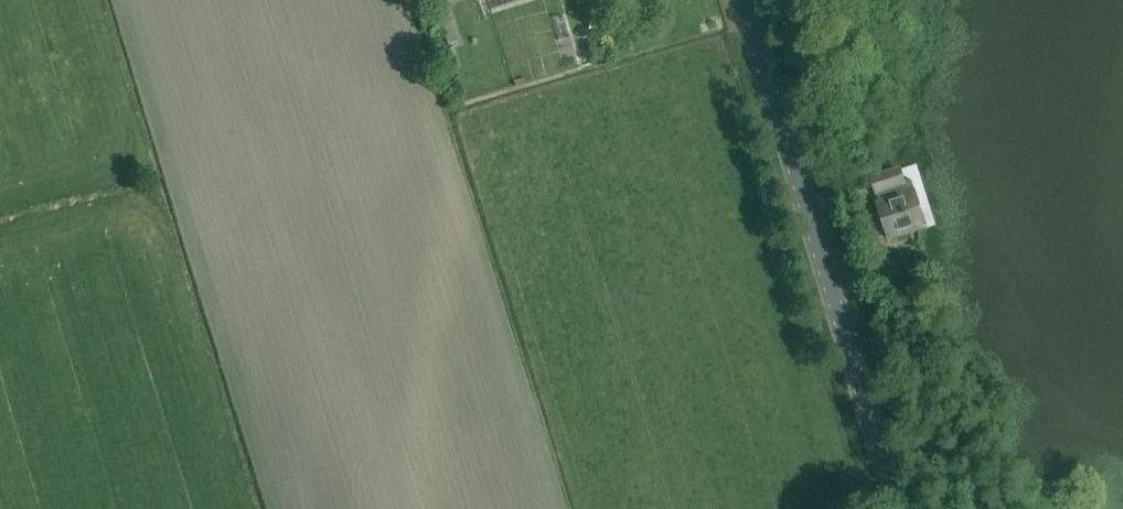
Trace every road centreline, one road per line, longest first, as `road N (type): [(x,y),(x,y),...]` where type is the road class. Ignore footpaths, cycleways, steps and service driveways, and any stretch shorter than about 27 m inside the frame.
road 1 (tertiary): [(898,508),(745,0)]

